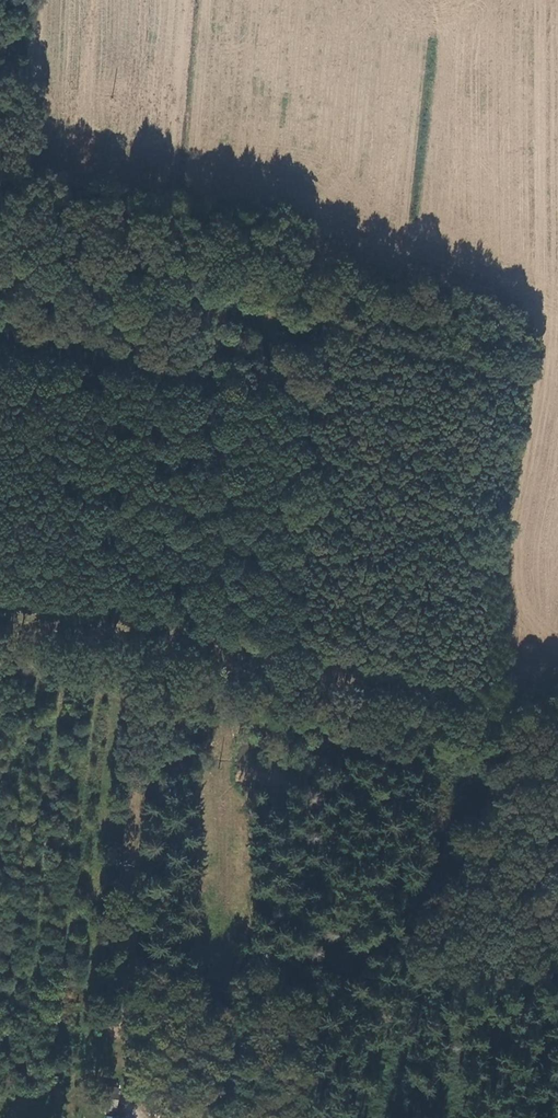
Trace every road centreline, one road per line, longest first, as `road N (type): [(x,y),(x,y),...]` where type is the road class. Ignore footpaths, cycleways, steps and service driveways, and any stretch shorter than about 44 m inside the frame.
road 1 (track): [(222,1005),(292,978),(391,918),(457,835),(476,767),(516,678),(511,532),(539,390),(338,339),(198,385),(0,351)]
road 2 (track): [(198,385),(222,650),(224,1079),(236,1117)]
road 3 (track): [(0,610),(83,619),(449,701),(503,705)]

